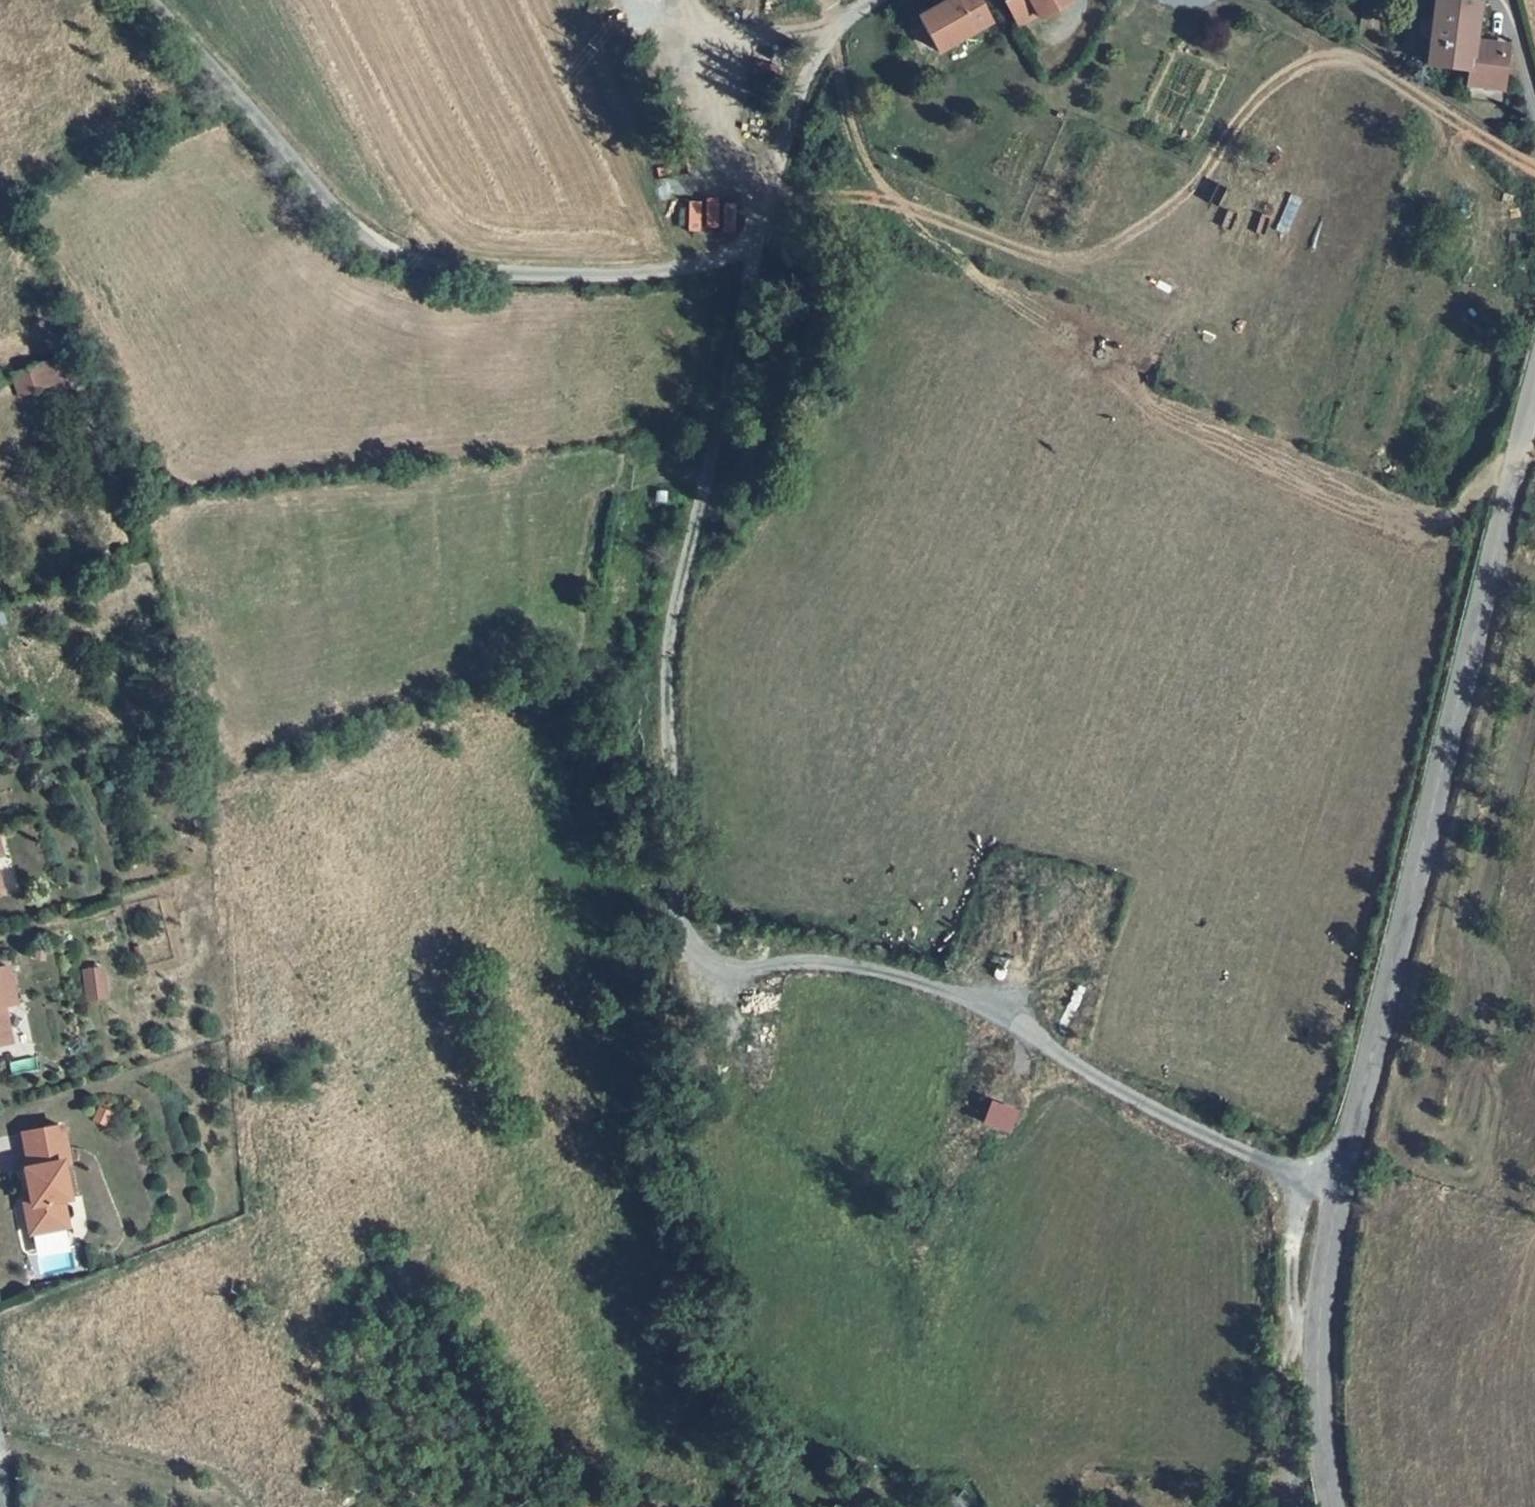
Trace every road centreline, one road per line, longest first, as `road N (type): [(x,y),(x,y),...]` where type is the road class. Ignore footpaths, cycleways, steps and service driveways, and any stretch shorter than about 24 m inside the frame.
road 1 (track): [(760,232),(669,653),(679,921),(701,954),(723,966),(804,961),(871,969),(977,1005),(1160,1112),(1256,1159),(1339,1186)]
road 2 (tertiary): [(1534,382),(1339,1186),(1317,1403),(1333,1506)]
road 3 (unclassified): [(881,0),(841,23),(818,55),(760,232),(731,260),(523,274),(420,261),(367,237),(139,0)]

